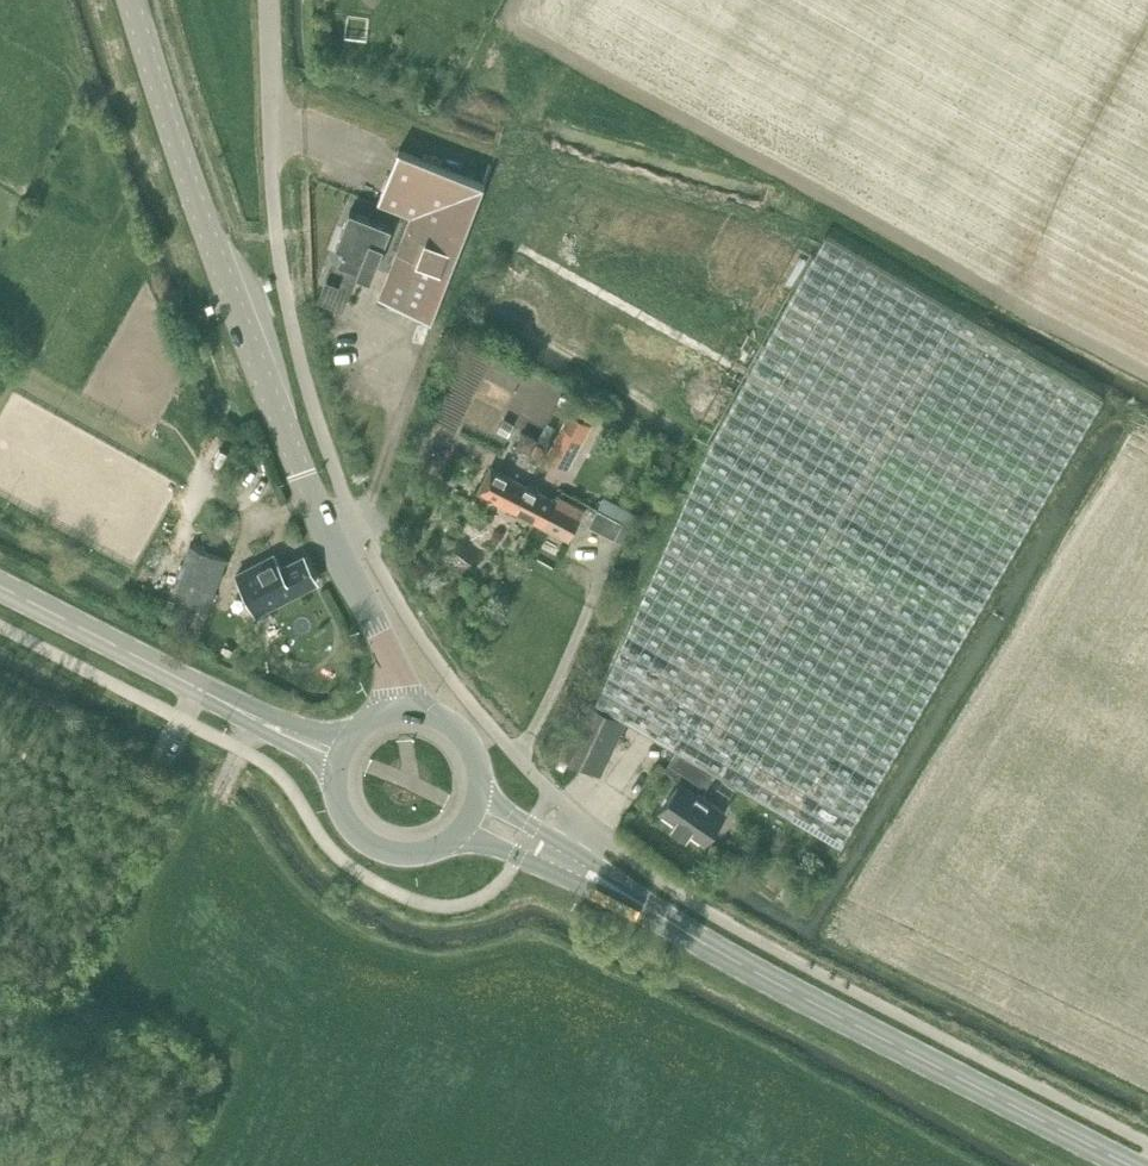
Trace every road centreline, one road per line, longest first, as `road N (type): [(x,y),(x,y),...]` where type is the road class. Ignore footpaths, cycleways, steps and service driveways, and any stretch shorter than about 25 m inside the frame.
road 1 (tertiary): [(403,708),(390,656),(302,472),(241,320),(132,0)]
road 2 (secondary): [(755,970),(1134,1165)]
road 3 (secondary): [(451,840),(510,852),(755,970)]
road 4 (secondary): [(755,970),(480,788)]
road 5 (secondary): [(198,687),(0,585)]
road 6 (secondary): [(336,772),(341,811),(370,843),(419,853),(451,840)]
road 7 (secondary): [(355,731),(323,732),(198,687)]
road 8 (secondary): [(198,687),(336,772)]
road 9 (secondary): [(480,788),(479,762),(462,732),(445,718),(403,708)]

